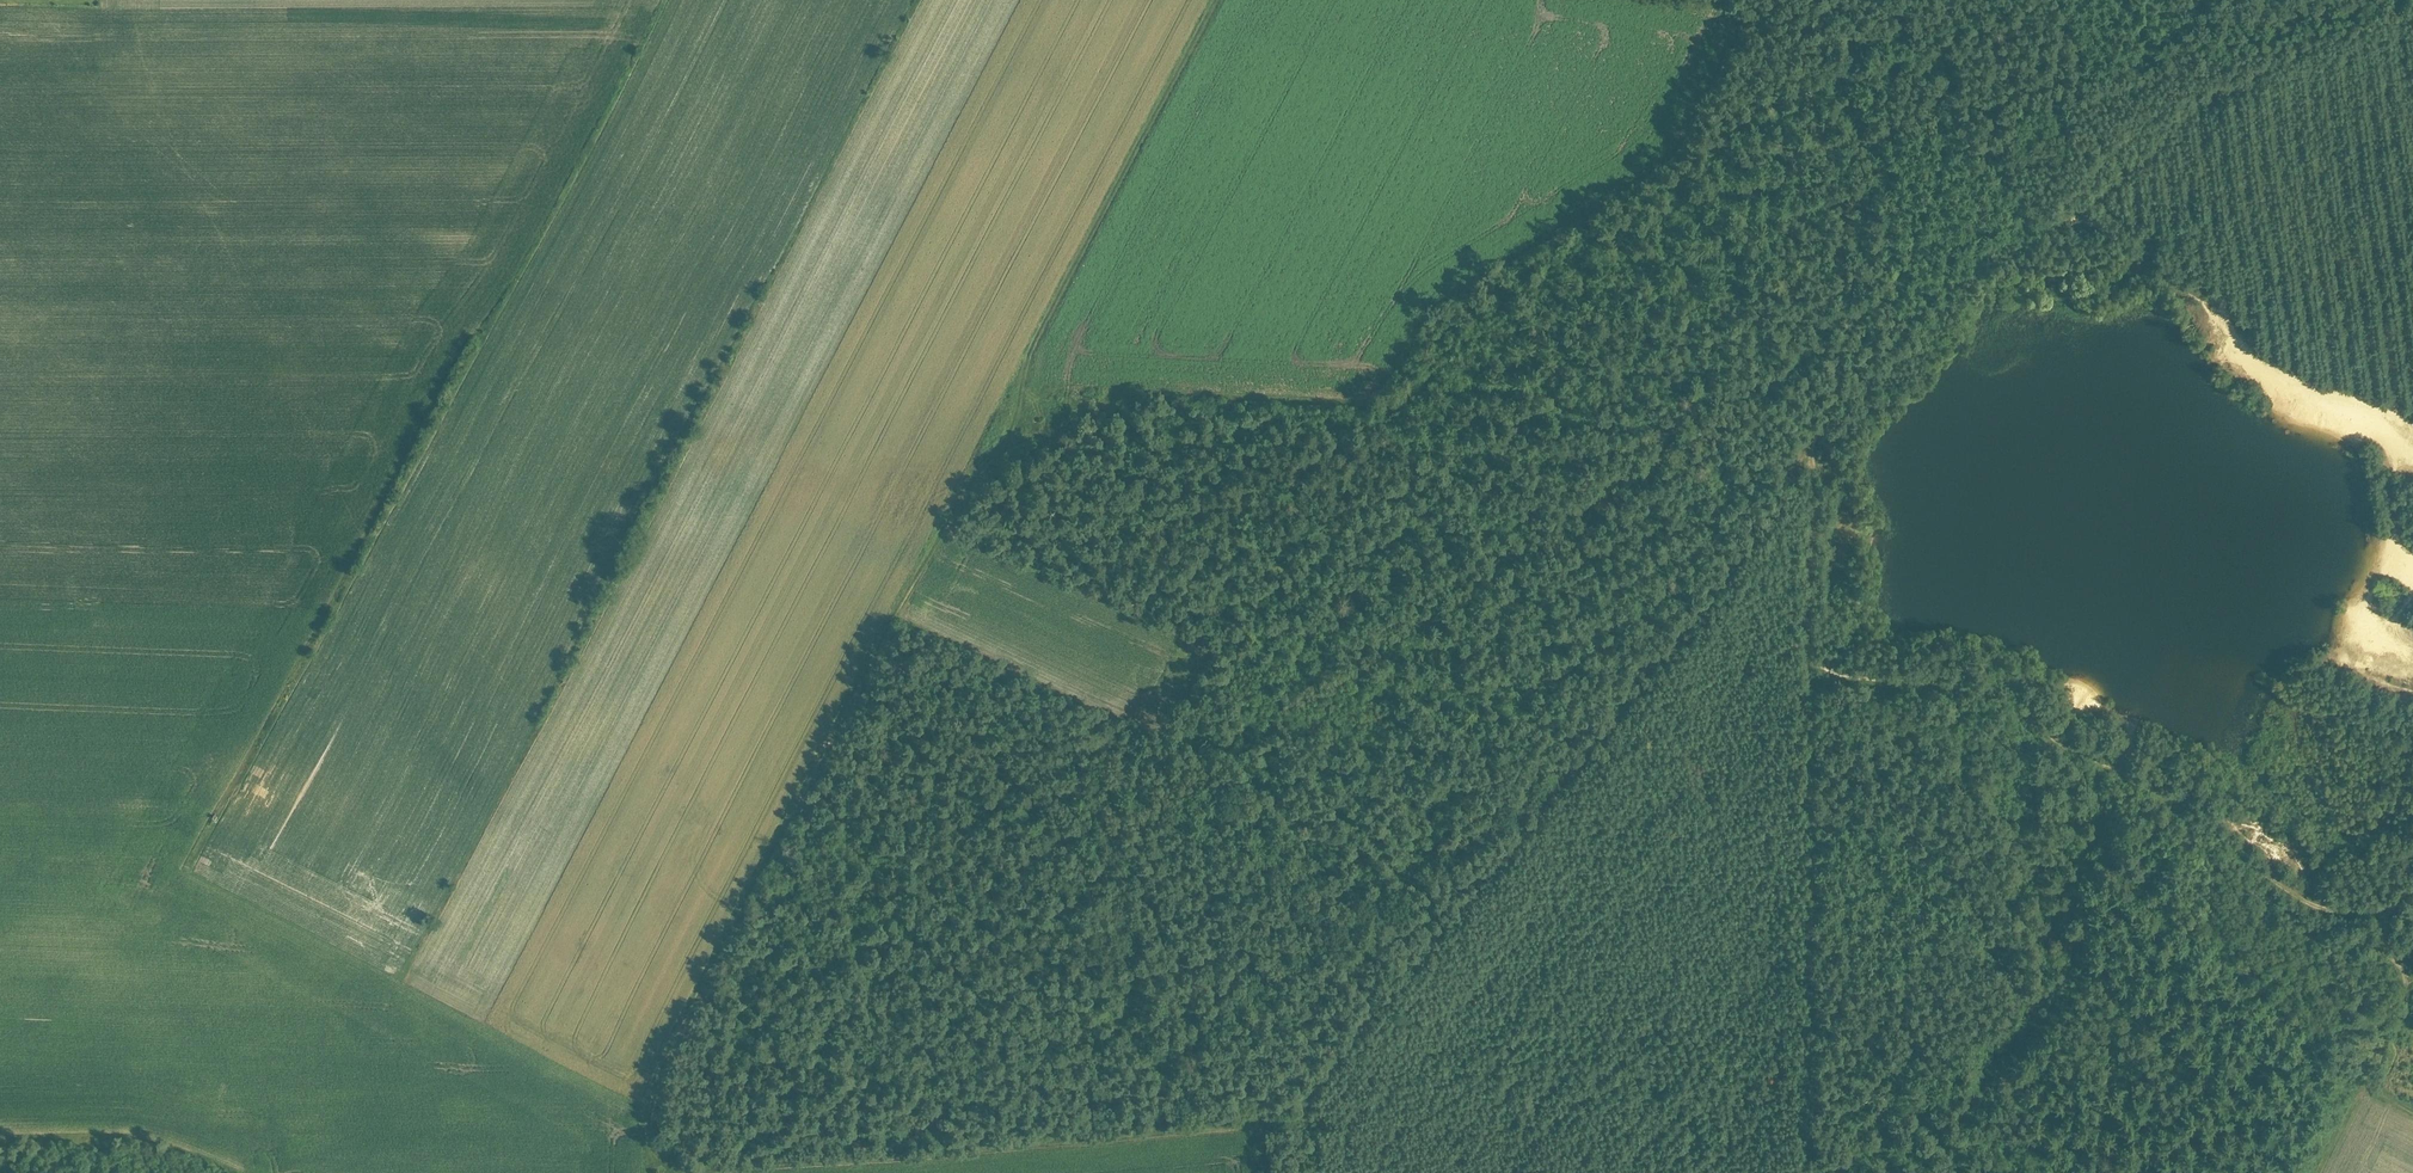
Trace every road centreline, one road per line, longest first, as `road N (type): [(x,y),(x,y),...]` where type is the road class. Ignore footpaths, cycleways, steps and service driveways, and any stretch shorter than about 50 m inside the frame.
road 1 (track): [(1910,0),(1840,370),(1805,458),(1688,628),(1354,1034),(1307,1108),(1264,1125),(1024,1143)]
road 2 (track): [(679,1172),(652,1154),(647,1136),(673,1048),(1026,382),(1211,0)]
road 3 (track): [(1840,370),(1903,332),(1968,262),(2004,240),(2102,236),(2170,254),(2250,344),(2373,398),(2412,430)]
road 4 (track): [(1802,1172),(1811,1137),(1809,660)]
road 5 (track): [(1809,660),(1865,680),(1957,689),(2003,706),(2217,836)]
road 6 (track): [(2155,0),(2170,27),(2199,155),(2214,243),(2208,289)]
road 7 (track): [(2314,1172),(2376,1058),(2407,968),(2383,946),(2395,909)]
road 8 (track): [(2412,897),(2395,909),(2336,915),(2217,836)]
road 9 (track): [(1809,660),(1815,438)]
road 10 (track): [(897,1160),(713,1172)]

